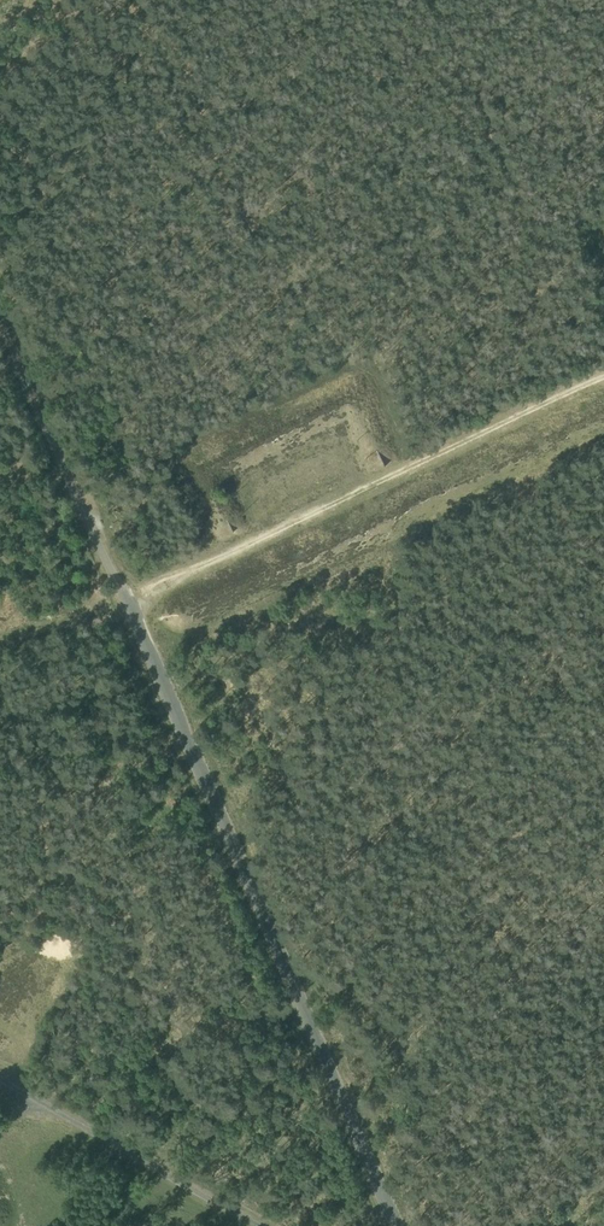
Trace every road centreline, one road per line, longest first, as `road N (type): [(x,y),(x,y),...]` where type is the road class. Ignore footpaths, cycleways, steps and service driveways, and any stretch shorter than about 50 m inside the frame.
road 1 (track): [(396,1225),(127,603)]
road 2 (track): [(603,376),(127,603)]
road 3 (track): [(127,603),(0,323)]
road 4 (track): [(0,1082),(258,1225)]

